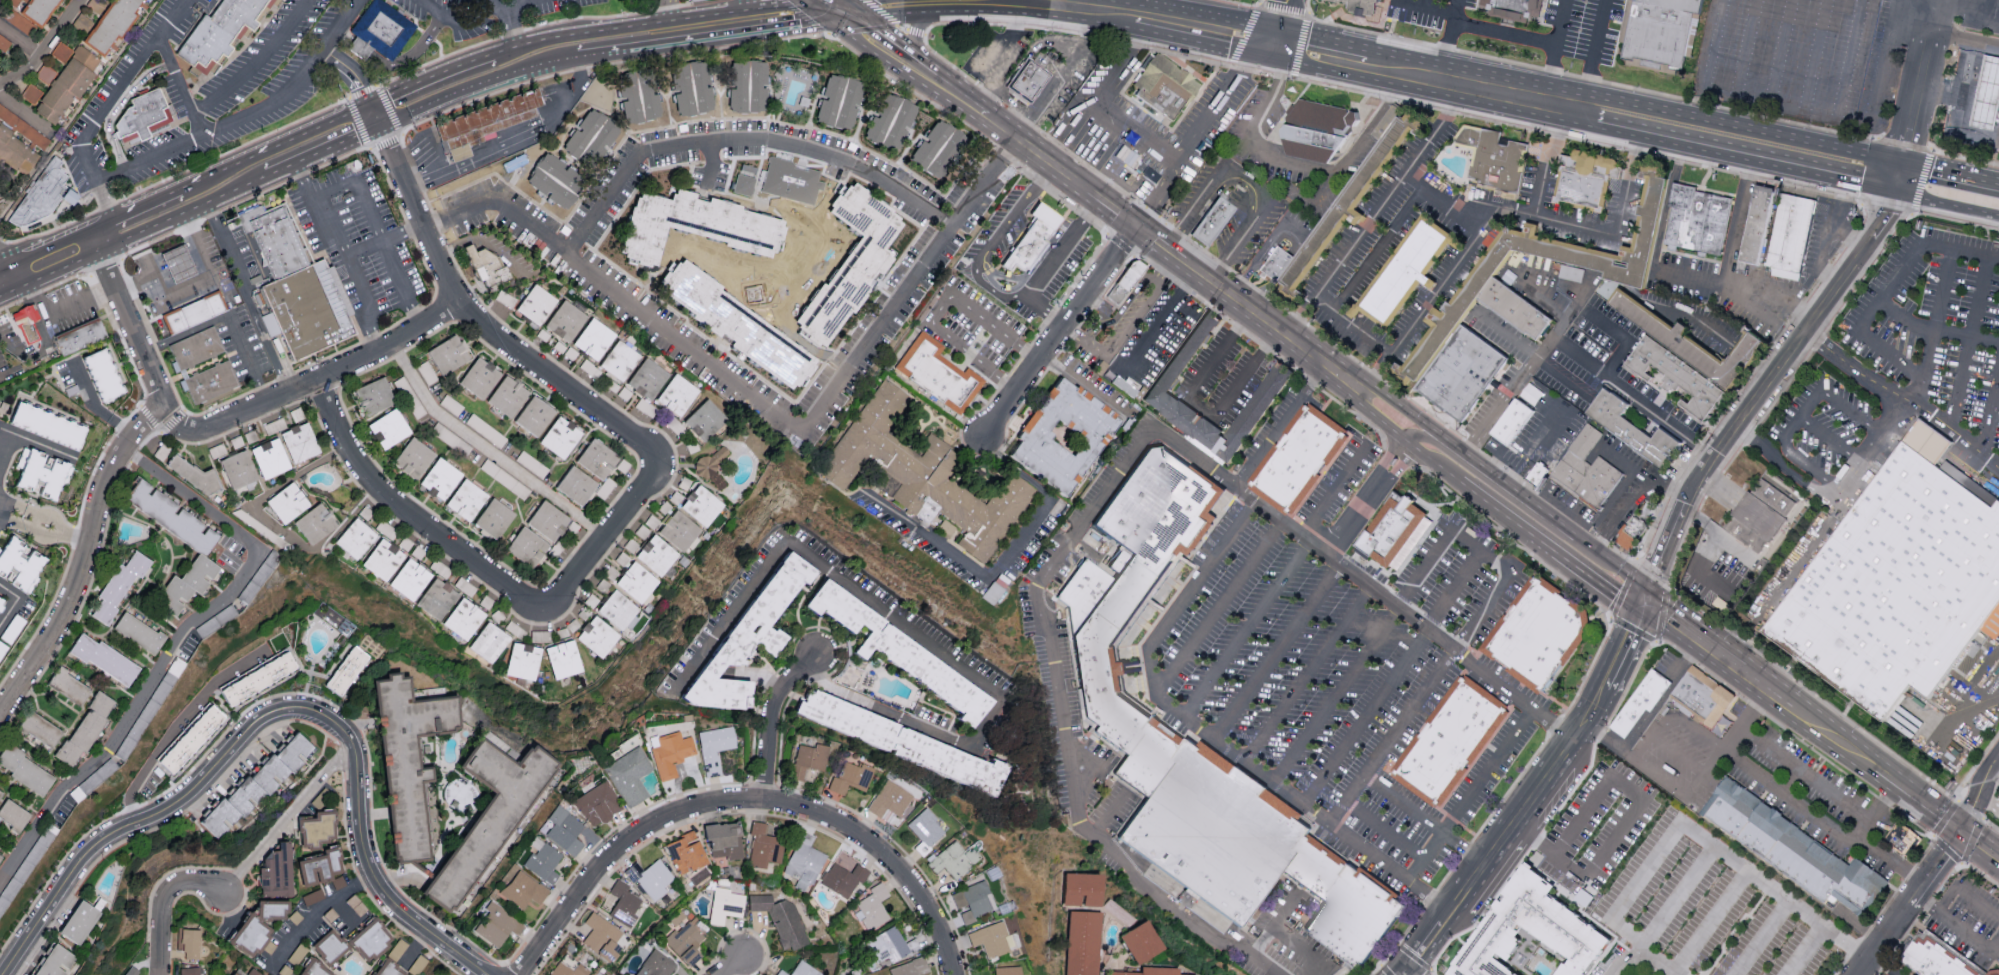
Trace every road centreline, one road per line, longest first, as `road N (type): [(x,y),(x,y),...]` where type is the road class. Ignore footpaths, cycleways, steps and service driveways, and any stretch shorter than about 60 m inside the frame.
road 1 (residential): [(1643,599),(1697,476),(1890,212),(1896,192)]
road 2 (tertiary): [(1143,14),(1584,108)]
road 3 (residential): [(1400,974),(1585,724),(1643,599)]
road 4 (residential): [(647,446),(459,301),(380,117)]
road 5 (residential): [(486,974),(419,925),(373,877),(361,840),(355,753),(343,728),(301,705),(273,709),(246,728)]
road 6 (residential): [(0,720),(70,610),(110,471),(165,406)]
road 7 (residential): [(0,974),(77,860),(188,796),(246,728)]
road 8 (residential): [(165,406),(182,426),(202,432),(317,382),(459,301)]
road 9 (tertiary): [(1904,160),(1644,104),(1584,108)]
road 10 (tertiary): [(1584,108),(1640,137),(1896,192)]
road 11 (residential): [(516,974),(586,881),(642,828),(701,805),(762,798)]
road 12 (residential): [(532,606),(387,498),(350,453),(317,382)]
road 13 (residential): [(607,538),(431,408),(393,343)]
road 14 (primary): [(1366,395),(1132,224)]
road 15 (residential): [(950,974),(929,920),(875,850),(804,807),(762,798)]
road 16 (residential): [(987,430),(1132,224)]
road 17 (primary): [(1594,548),(1572,544),(1437,444),(1404,441)]
road 18 (residential): [(532,606),(555,604),(656,476),(647,446)]
road 19 (primary): [(1792,710),(1643,599)]
road 20 (primary): [(986,117),(836,9)]
road 21 (primary): [(1404,441),(1550,549)]
road 22 (residential): [(165,406),(94,241)]
road 23 (residential): [(762,798),(774,701),(815,651)]
road 24 (secondary): [(725,21),(578,42)]
road 25 (residential): [(158,974),(158,917),(167,892),(223,894)]
road 26 (primary): [(1087,191),(986,117)]
road 27 (residential): [(0,87),(33,70),(84,0)]
road 28 (secondary): [(380,117),(267,166)]

